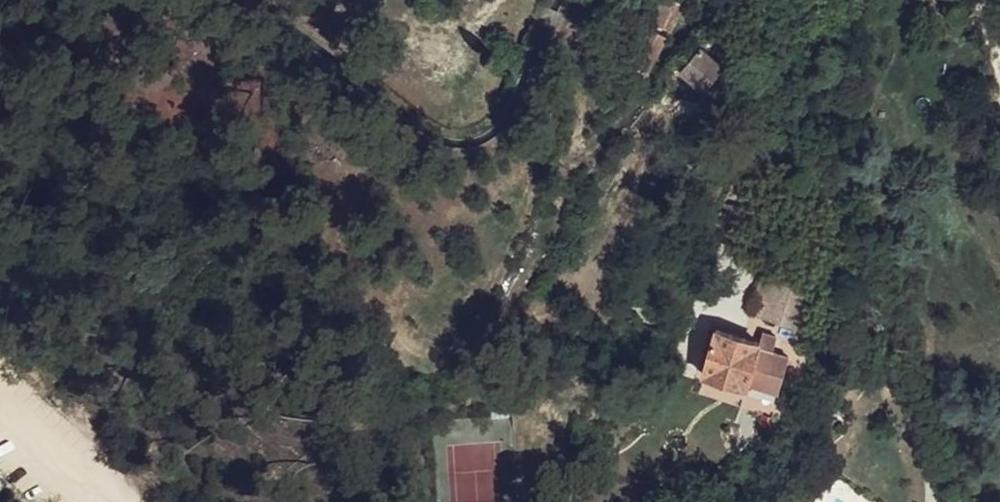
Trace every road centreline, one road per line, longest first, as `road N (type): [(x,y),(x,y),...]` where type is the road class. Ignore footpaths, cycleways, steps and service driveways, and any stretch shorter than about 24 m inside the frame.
road 1 (residential): [(933,501),(934,439),(911,358),(888,324)]

